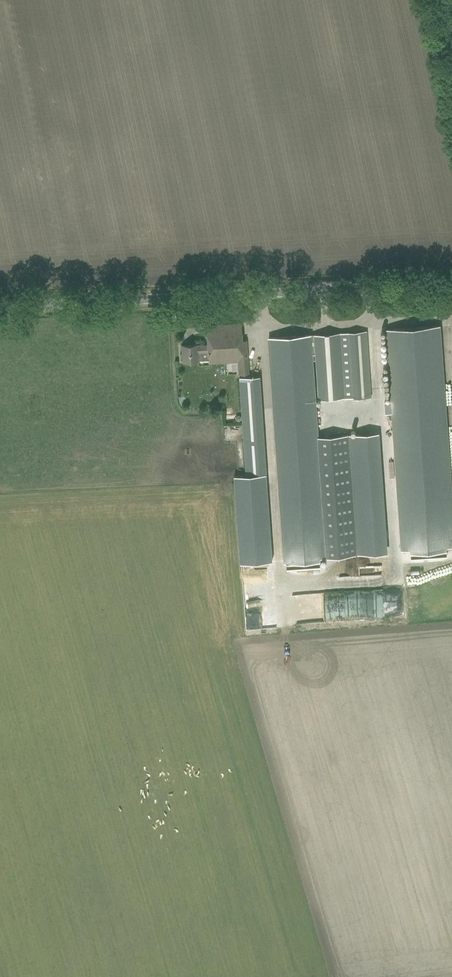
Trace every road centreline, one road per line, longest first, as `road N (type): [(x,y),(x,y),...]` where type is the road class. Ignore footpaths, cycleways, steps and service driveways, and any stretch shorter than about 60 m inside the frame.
road 1 (unclassified): [(0,308),(451,284)]

